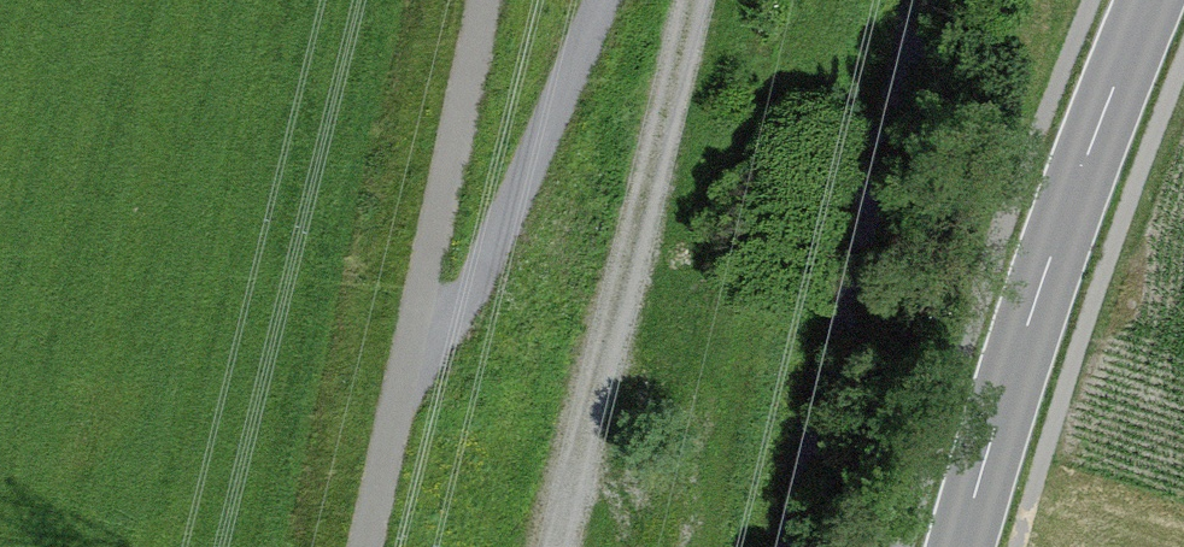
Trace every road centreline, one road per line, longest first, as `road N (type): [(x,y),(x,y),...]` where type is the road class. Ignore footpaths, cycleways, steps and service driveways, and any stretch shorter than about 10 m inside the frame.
road 1 (secondary): [(971,546),(1003,417),(1163,0)]
road 2 (track): [(560,546),(692,0)]
road 3 (track): [(366,546),(487,0)]
road 4 (track): [(405,369),(460,317),(619,0)]

